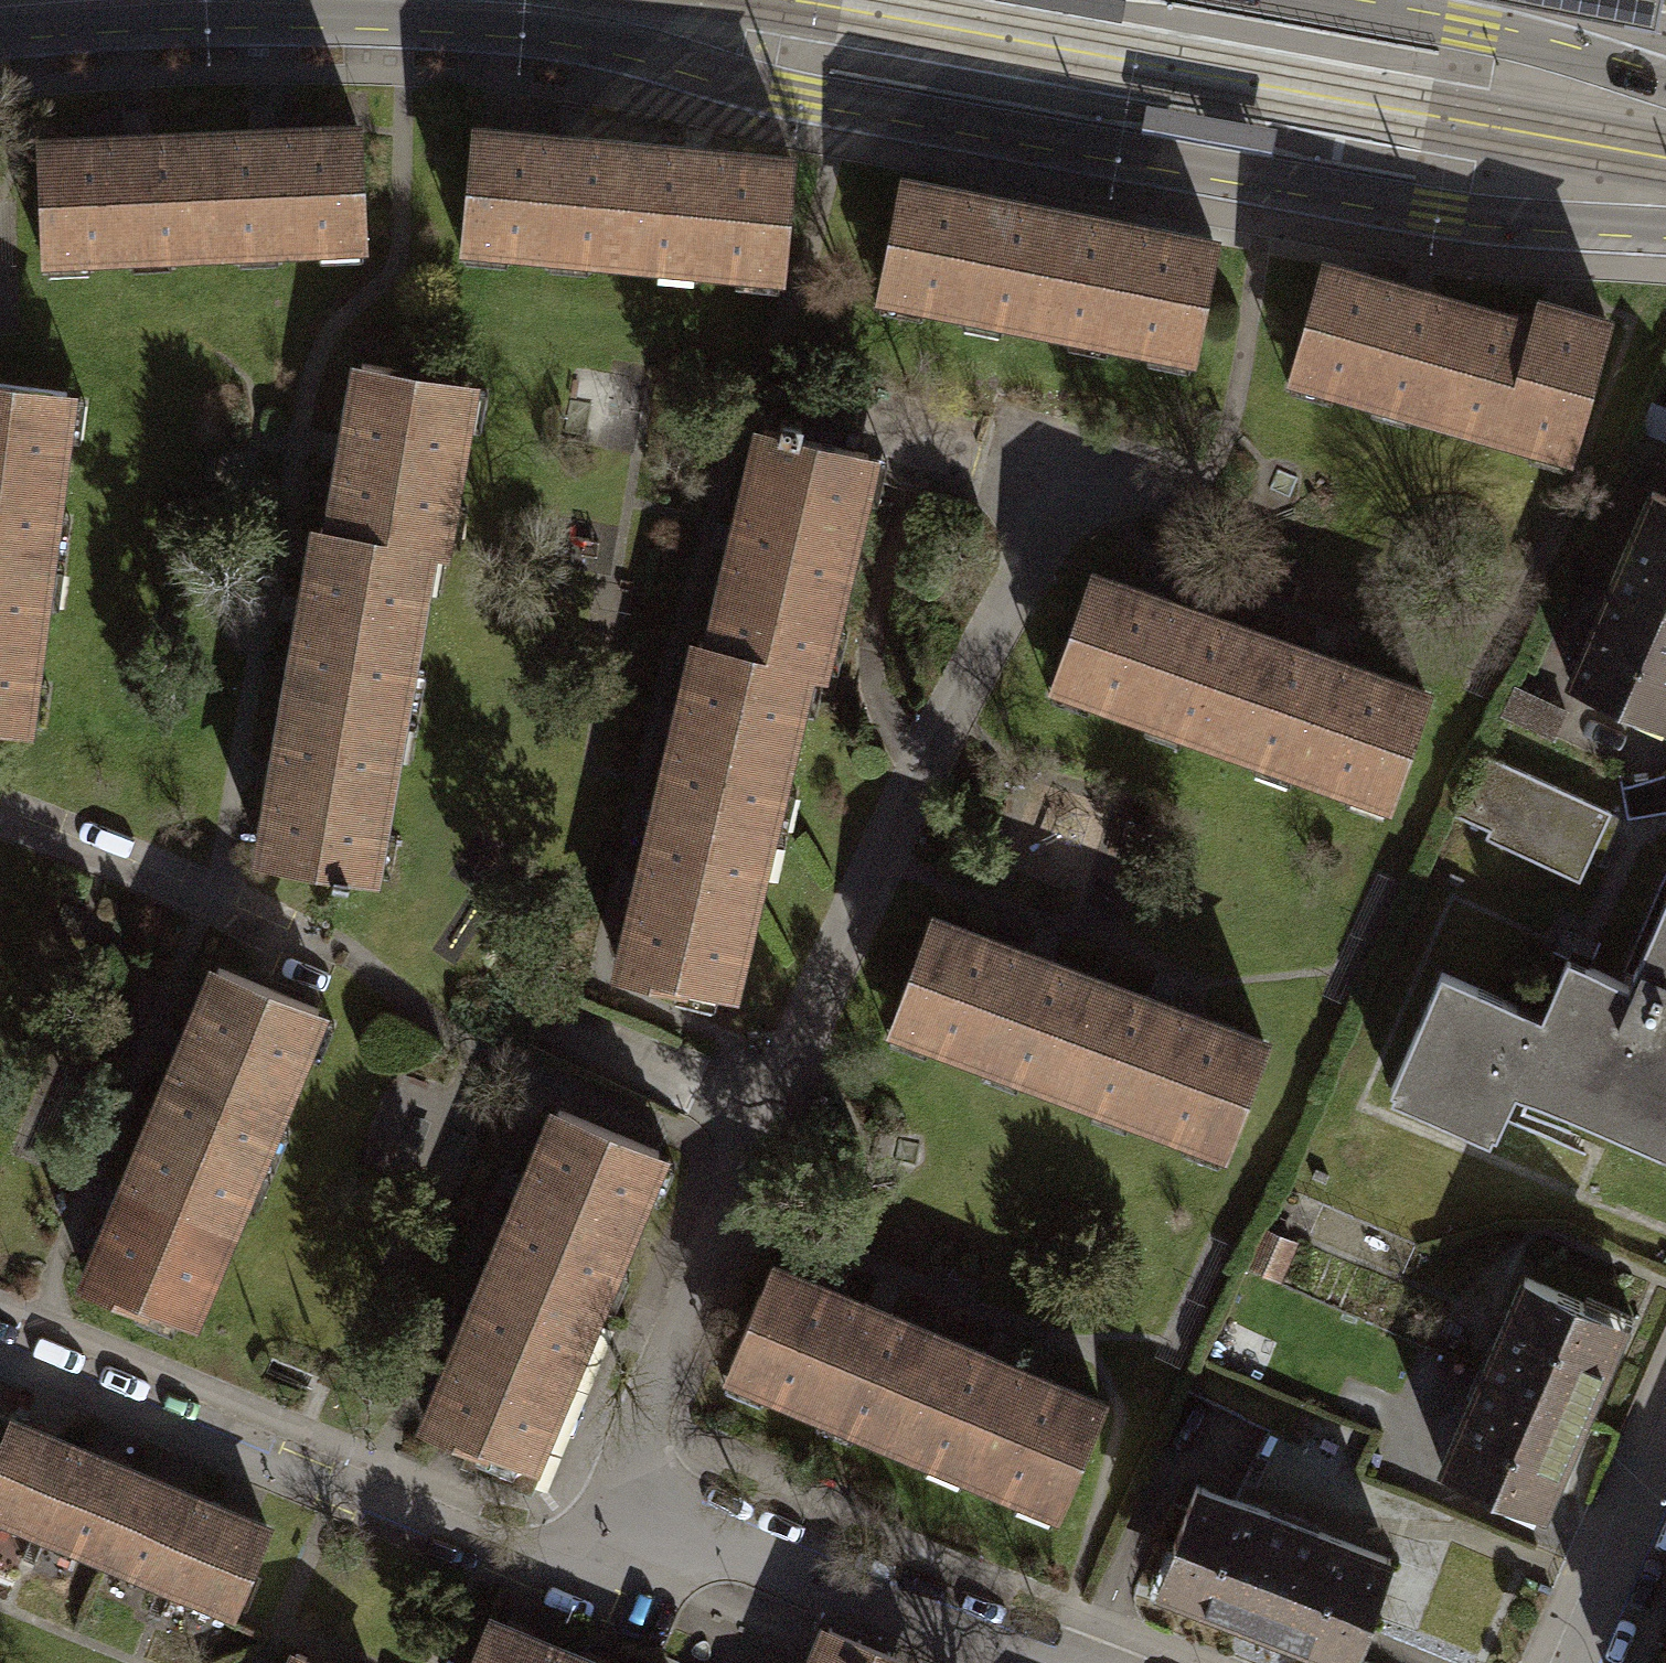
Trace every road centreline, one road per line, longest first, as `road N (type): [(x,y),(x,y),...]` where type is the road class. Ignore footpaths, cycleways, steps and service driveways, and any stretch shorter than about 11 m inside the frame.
road 1 (tertiary): [(0,29),(255,16),(508,25),(619,44),(871,110),(1312,190),(1486,217),(1665,227)]
road 2 (residential): [(628,1494),(645,1417),(741,1169),(946,712),(1065,482)]
road 3 (residential): [(0,1351),(513,1561),(545,1563),(582,1544),(628,1494)]
road 4 (residential): [(628,1494),(1025,1662)]
road 5 (tertiary): [(1665,88),(1470,31),(1294,0)]
road 6 (residential): [(0,820),(311,947)]
road 7 (residential): [(1665,1474),(1583,1662)]

